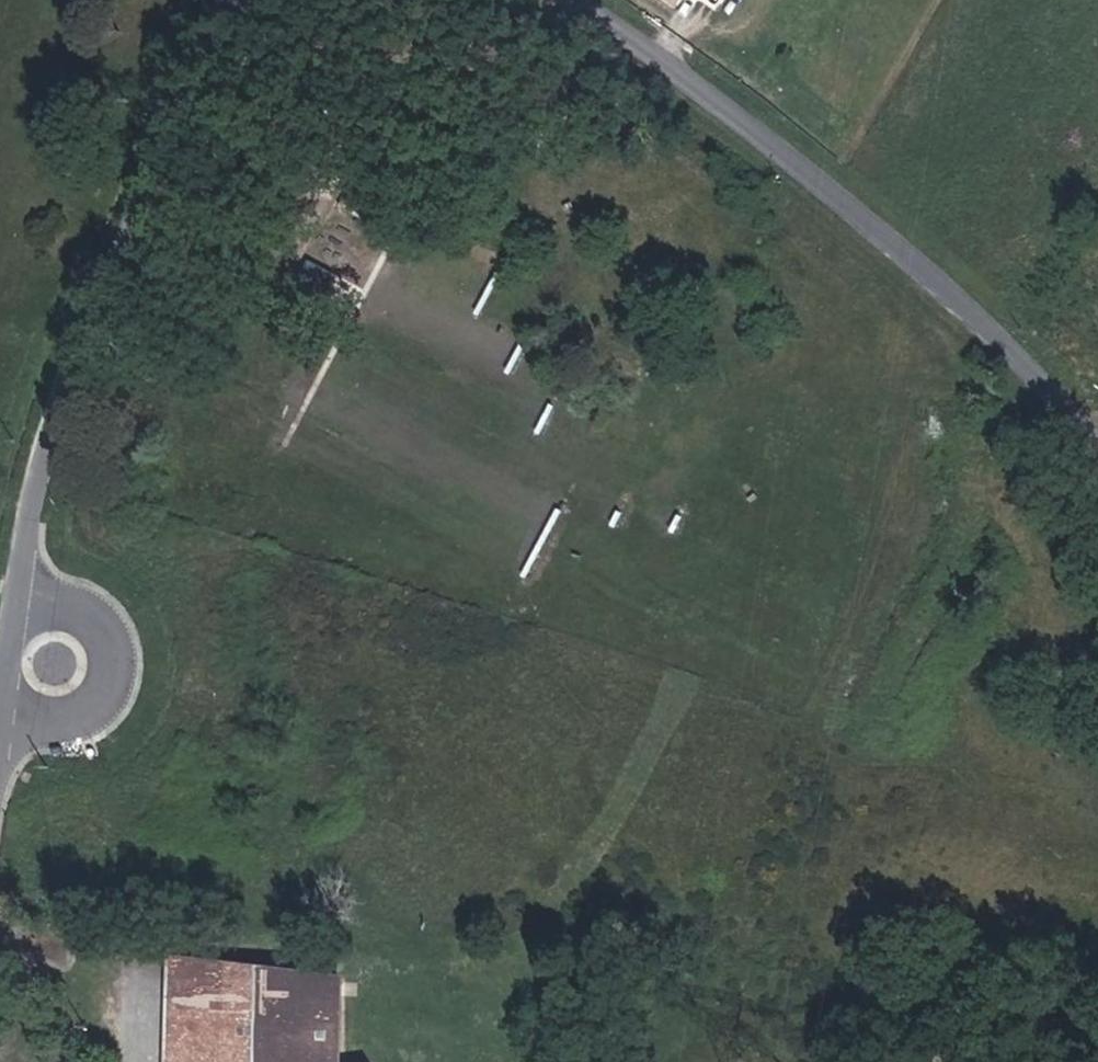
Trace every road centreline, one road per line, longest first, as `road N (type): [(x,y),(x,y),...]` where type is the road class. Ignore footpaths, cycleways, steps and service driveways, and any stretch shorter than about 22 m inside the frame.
road 1 (residential): [(571,0),(871,225),(1017,358),(1097,450)]
road 2 (residential): [(223,0),(46,445),(21,582)]
road 3 (unclassified): [(0,729),(79,714),(101,684),(108,642),(80,606),(21,582)]

